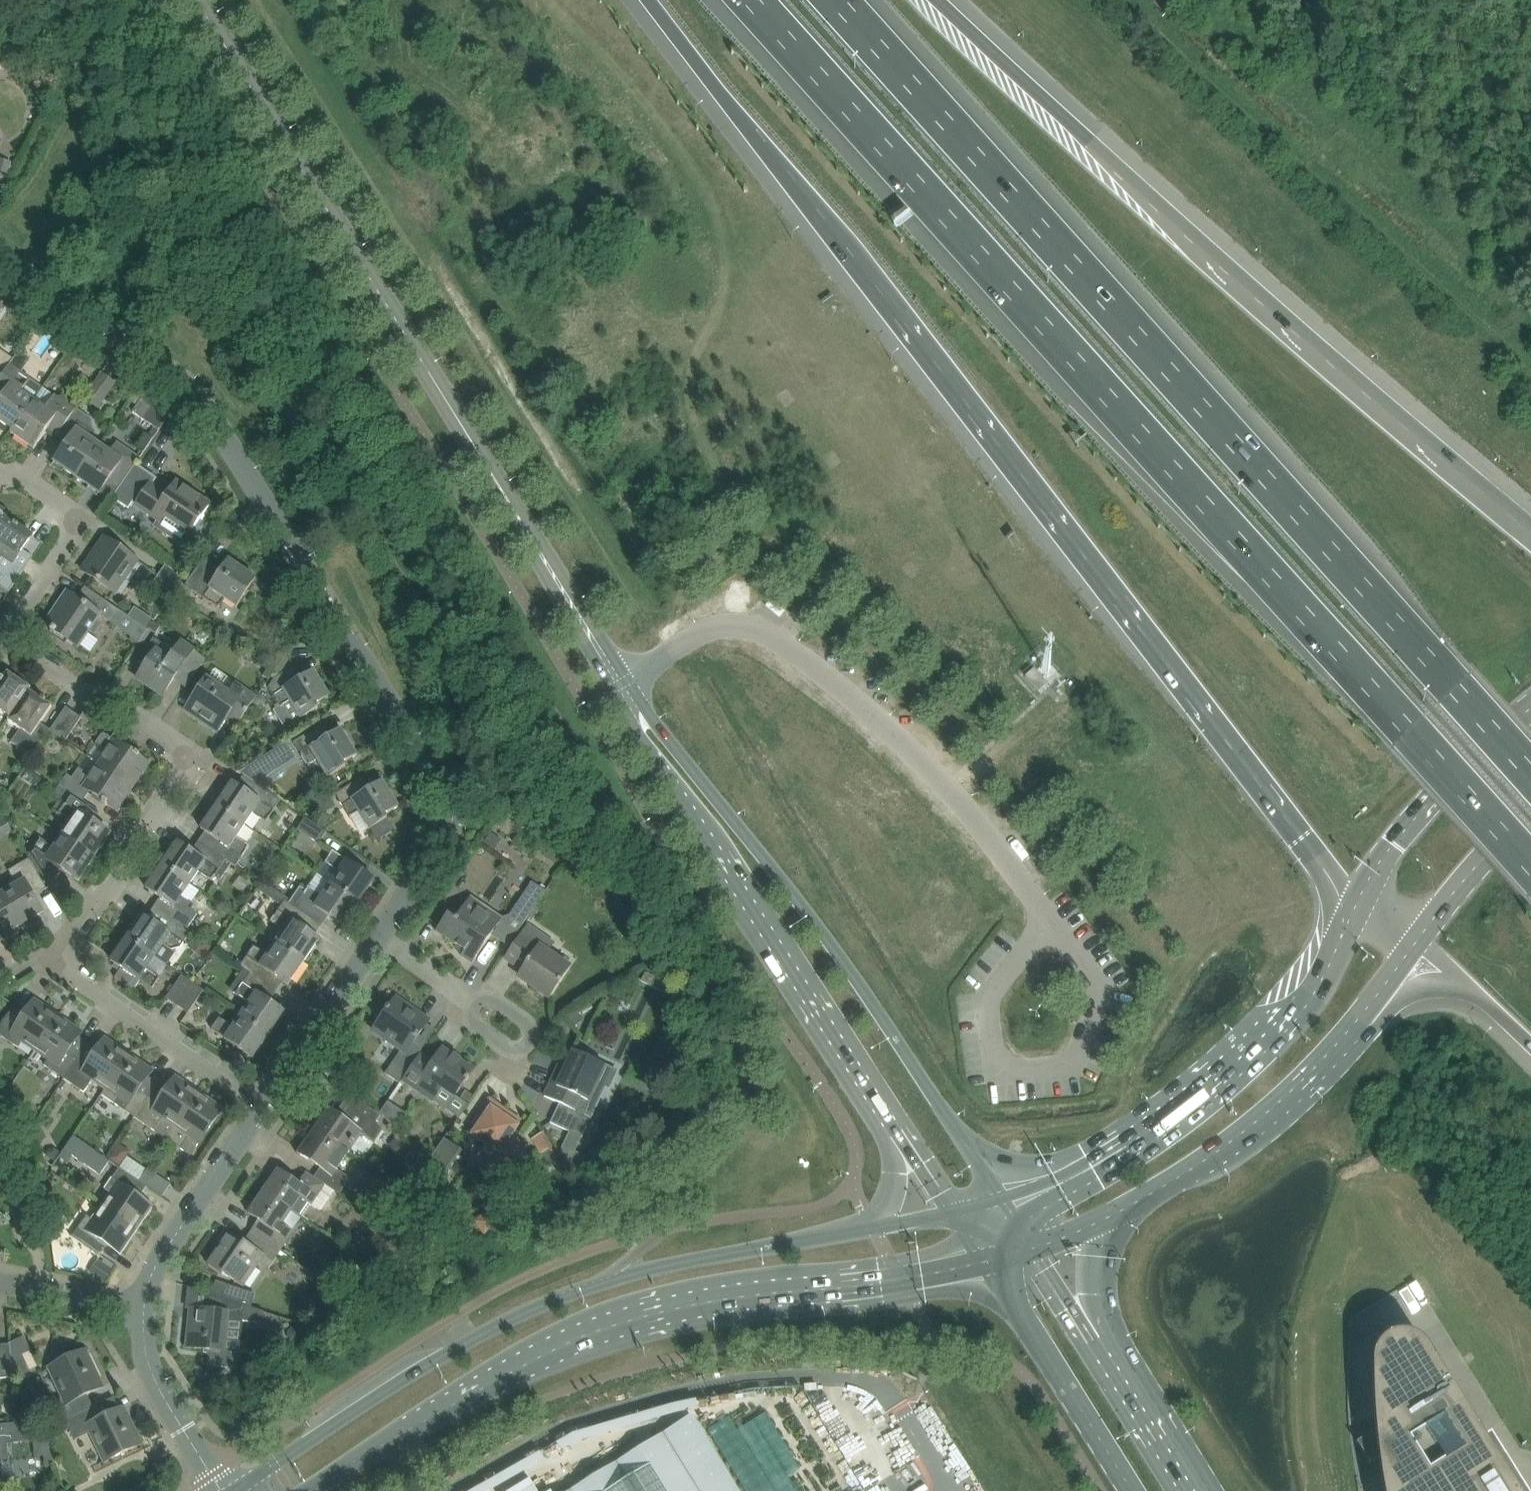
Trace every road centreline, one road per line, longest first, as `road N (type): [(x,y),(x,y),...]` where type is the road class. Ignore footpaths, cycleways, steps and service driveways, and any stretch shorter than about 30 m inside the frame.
road 1 (motorway): [(761,0),(1530,861)]
road 2 (motorway): [(650,0),(1352,905)]
road 3 (motorway): [(1530,774),(826,0)]
road 4 (residential): [(374,938),(443,839),(449,821),(442,789),(199,397),(173,368),(0,252)]
road 5 (secondary): [(618,684),(196,0)]
road 6 (motorway): [(1530,529),(1193,239),(940,0)]
road 7 (secondary): [(311,1490),(501,1377),(632,1320),(995,1261)]
road 8 (residential): [(259,1106),(79,983),(70,965),(73,945),(185,770),(181,748),(3,638)]
road 9 (secondary): [(855,1232),(574,1292),(418,1369),(236,1490)]
road 10 (secondary): [(1005,1196),(834,946),(618,684)]
road 11 (secondary): [(618,684),(744,897),(883,1099)]
road 12 (primary): [(1352,905),(1296,1002),(1226,1068),(1091,1163),(1005,1196)]
road 13 (primary): [(1126,1208),(1200,1166),(1289,1094),(1415,945)]
road 14 (primary): [(995,1261),(1132,1490)]
road 15 (primary): [(1530,709),(1417,815),(1352,905)]
road 16 (residential): [(145,1312),(157,1264),(259,1106)]
road 17 (residential): [(3,638),(77,526),(69,509),(0,465)]
road 18 (residential): [(259,1106),(374,938)]
road 19 (residential): [(220,1490),(154,1376),(145,1312)]
road 20 (residential): [(465,1000),(492,998),(530,1023),(533,1038),(510,1048),(464,1013)]
road 21 (primary): [(1415,945),(1530,819)]
road 22 (primary): [(1113,1367),(1099,1267),(1126,1208)]
road 23 (motorway): [(1415,945),(1530,1045)]
road 24 (primary): [(1195,1490),(1113,1367)]
road 25 (residential): [(145,1312),(0,1287)]
road 26 (secondary): [(883,1099),(890,1183),(855,1232)]
road 27 (primary): [(1113,1367),(1037,1250)]
road 28 (secondary): [(883,1099),(960,1208)]

